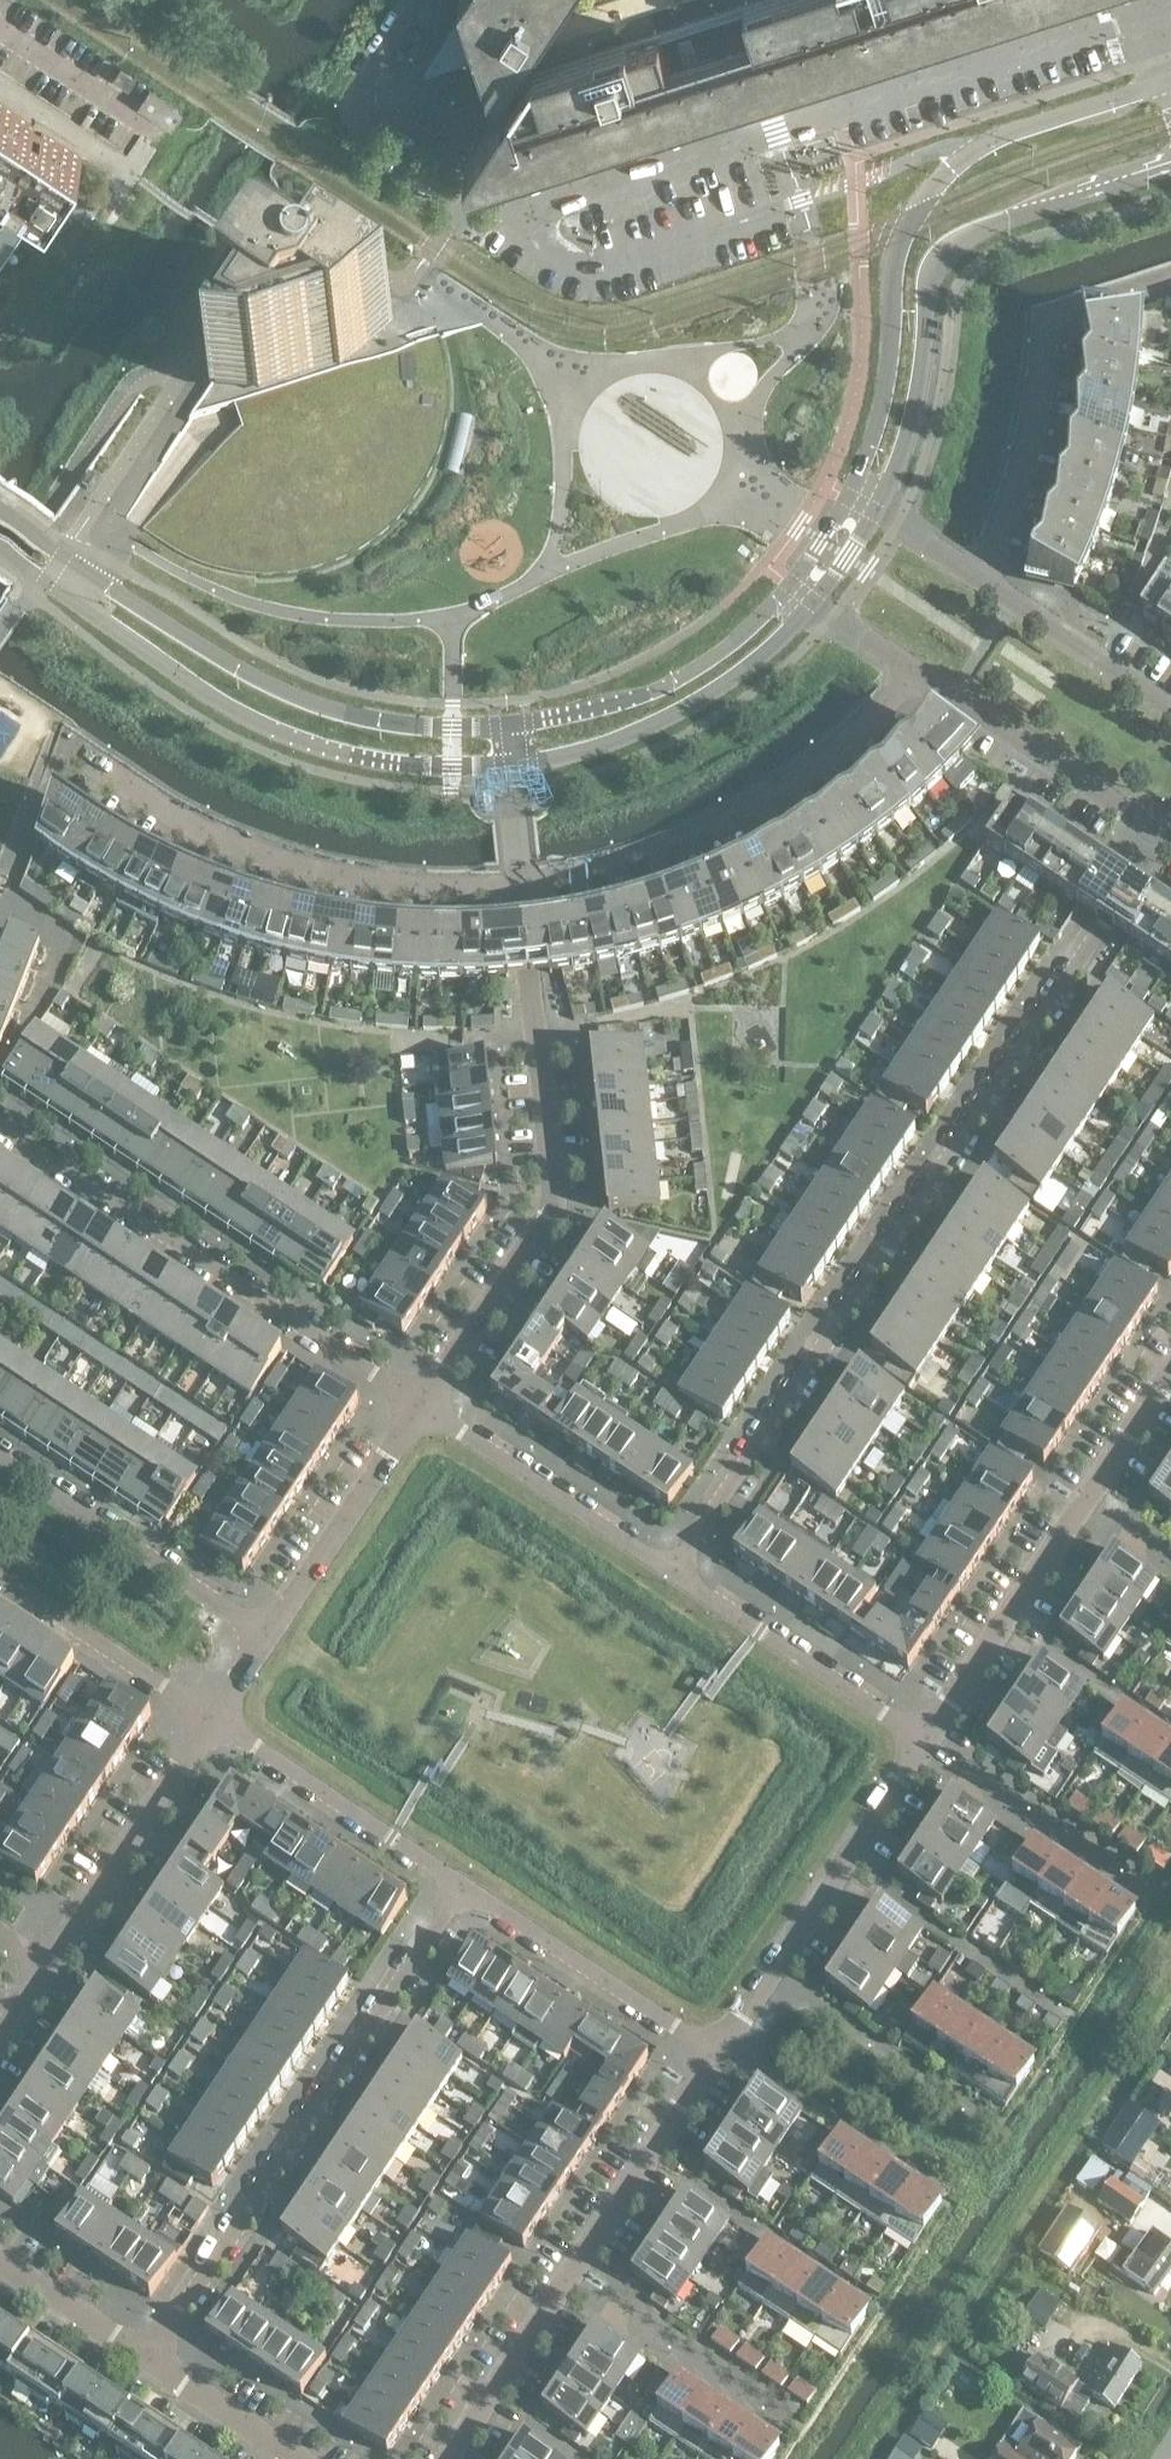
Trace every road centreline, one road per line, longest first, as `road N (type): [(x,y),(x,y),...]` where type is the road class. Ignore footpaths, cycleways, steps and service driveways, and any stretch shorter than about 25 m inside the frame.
road 1 (residential): [(1162,839),(679,1577)]
road 2 (secondary): [(1170,81),(1000,136),(936,183),(904,236),(882,396),(843,499)]
road 3 (residential): [(469,1888),(149,2359)]
road 4 (secondary): [(0,551),(214,699),(290,737),(426,768),(509,768)]
road 5 (secondary): [(504,728),(376,721),(266,685),(0,516)]
road 6 (secondary): [(875,518),(905,433),(925,294),(940,262),(975,232),(1170,169)]
road 7 (residential): [(0,1125),(425,1411)]
road 8 (residential): [(523,894),(403,894),(266,863),(61,754)]
road 9 (residential): [(451,2458),(720,2049)]
road 10 (residential): [(425,1411),(547,1222),(560,1164),(534,979)]
road 11 (residential): [(523,894),(609,879),(699,845),(847,746),(910,677)]
road 12 (residential): [(929,1747),(1170,1376)]
road 13 (residential): [(1170,282),(1079,311),(1063,327),(1048,360),(1022,486),(974,579)]
road 14 (residential): [(720,2049),(929,1747)]
road 15 (secondary): [(509,768),(607,745),(680,711),(737,675),(813,606)]
road 16 (secondary): [(789,585),(743,636),(662,690),(504,728)]
road 17 (residential): [(268,1640),(0,1450)]
road 18 (residential): [(424,0),(360,95),(355,118),(368,144),(500,219)]
road 19 (residential): [(679,1577),(425,1411)]
road 20 (residential): [(929,1747),(679,1577)]
road 21 (residential): [(216,1727),(469,1888)]
road 22 (residential): [(910,677),(1162,839)]
road 23 (residential): [(469,1888),(720,2049)]
road 24 (residential): [(53,1955),(216,1727)]
road 25 (residential): [(268,1640),(425,1411)]
road 26 (residential): [(0,1585),(216,1727)]
road 27 (residential): [(1170,709),(974,579)]
road 28 (residential): [(163,136),(0,28)]
road 29 (residential): [(301,2458),(149,2359)]
road 30 (residential): [(149,2359),(0,2256)]

